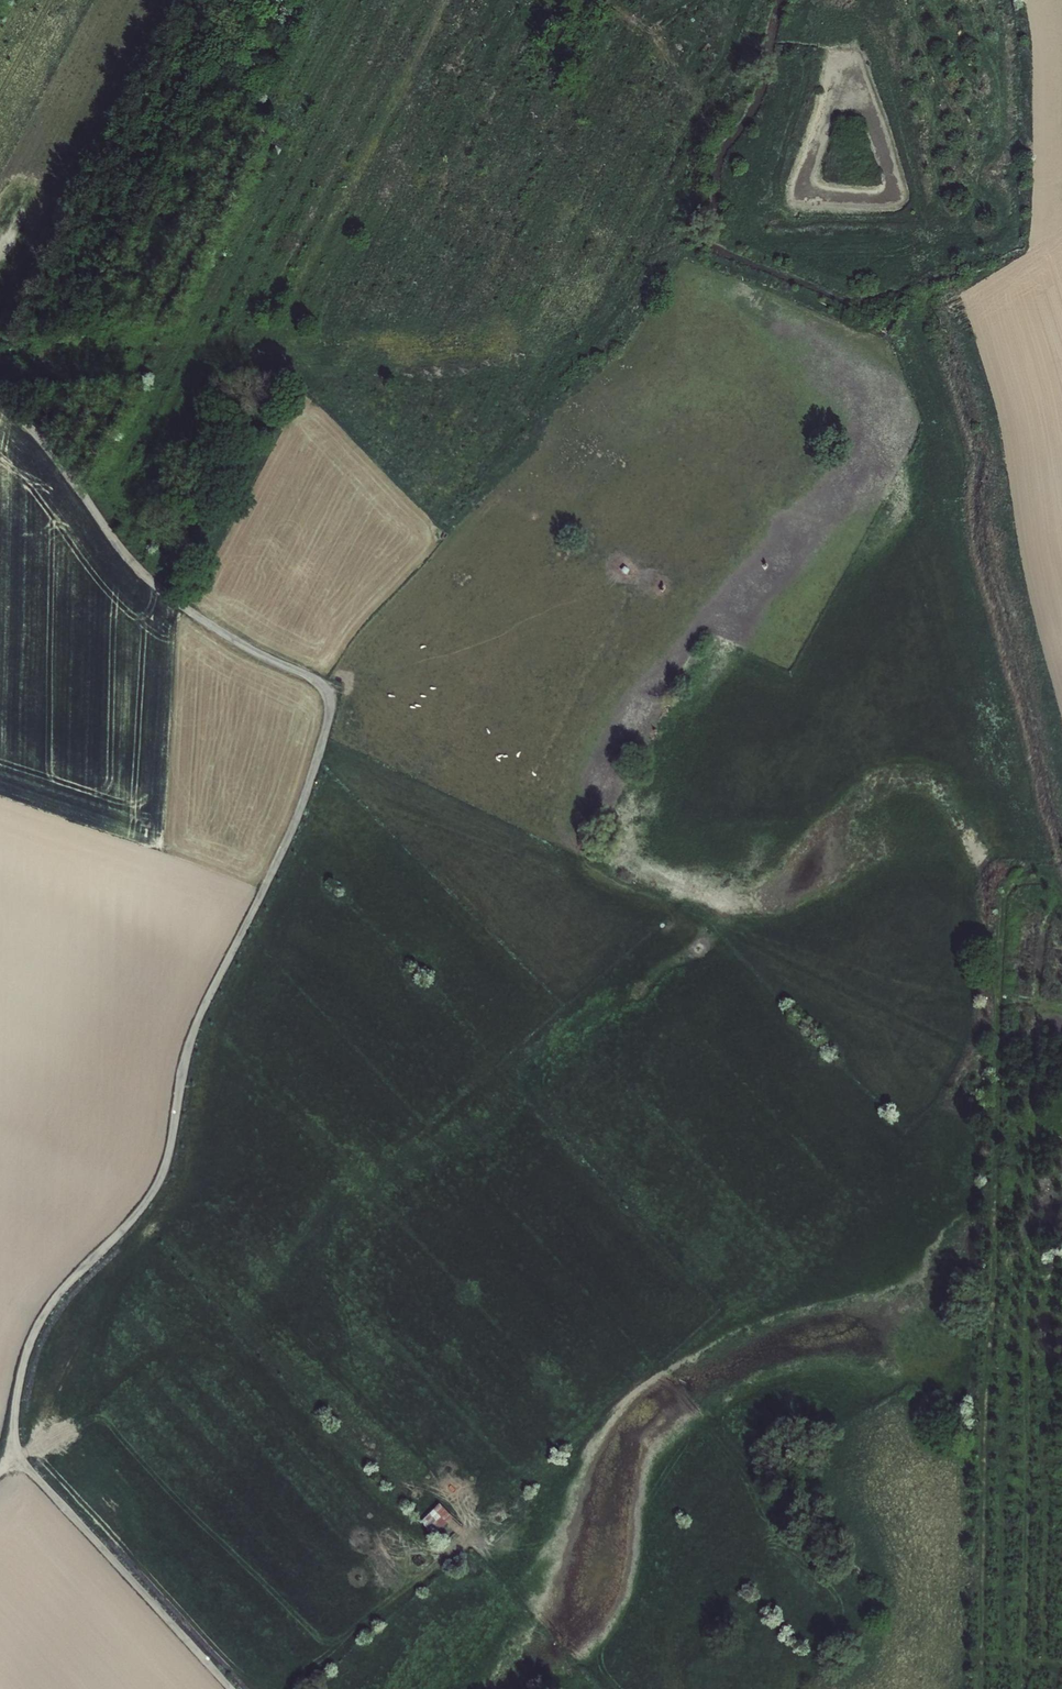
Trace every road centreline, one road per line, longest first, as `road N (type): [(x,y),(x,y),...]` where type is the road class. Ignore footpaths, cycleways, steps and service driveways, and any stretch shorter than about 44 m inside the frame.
road 1 (track): [(11,1451),(19,1377),(41,1318),(135,1216),(163,1171),(196,1022),(298,813),(330,703),(317,681),(165,594),(53,451),(0,403)]
road 2 (track): [(229,1688),(11,1451)]

